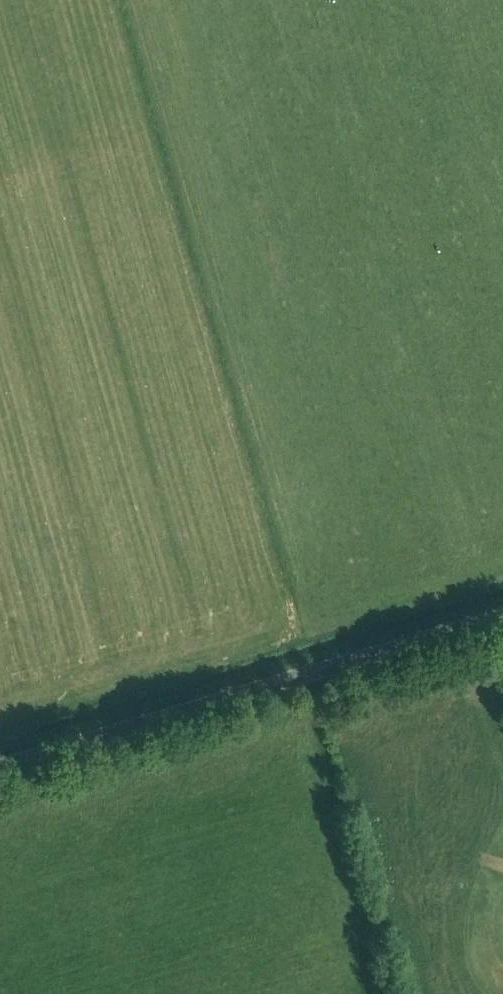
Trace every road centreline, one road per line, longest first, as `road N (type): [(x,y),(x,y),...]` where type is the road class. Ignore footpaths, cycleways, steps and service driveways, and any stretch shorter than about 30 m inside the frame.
road 1 (tertiary): [(0,766),(502,615)]

